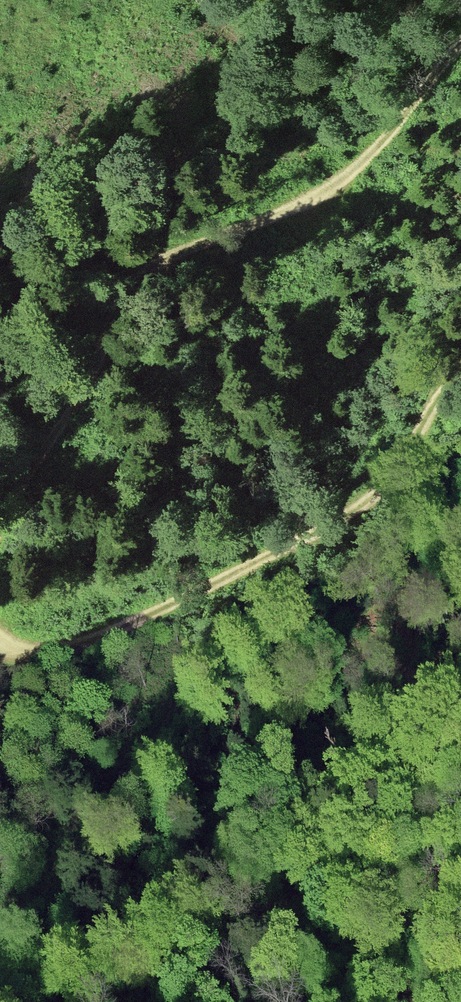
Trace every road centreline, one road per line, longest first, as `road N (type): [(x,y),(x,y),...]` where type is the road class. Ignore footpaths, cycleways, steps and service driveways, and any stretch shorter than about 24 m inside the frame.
road 1 (track): [(0,533),(142,274),(290,208),(356,169),(460,48)]
road 2 (track): [(460,372),(415,430),(393,480),(355,511),(93,642),(55,652),(0,645)]

